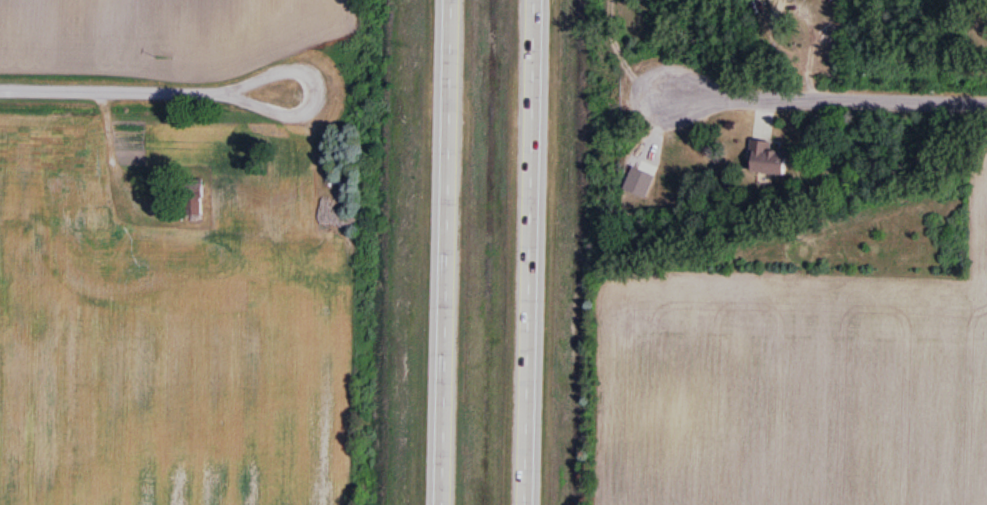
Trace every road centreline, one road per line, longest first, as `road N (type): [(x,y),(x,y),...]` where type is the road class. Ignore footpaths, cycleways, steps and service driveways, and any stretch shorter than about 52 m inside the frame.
road 1 (motorway): [(525,504),(535,0)]
road 2 (motorway): [(448,0),(438,504)]
road 3 (residential): [(665,97),(986,101)]
road 4 (residential): [(293,92),(0,86)]

